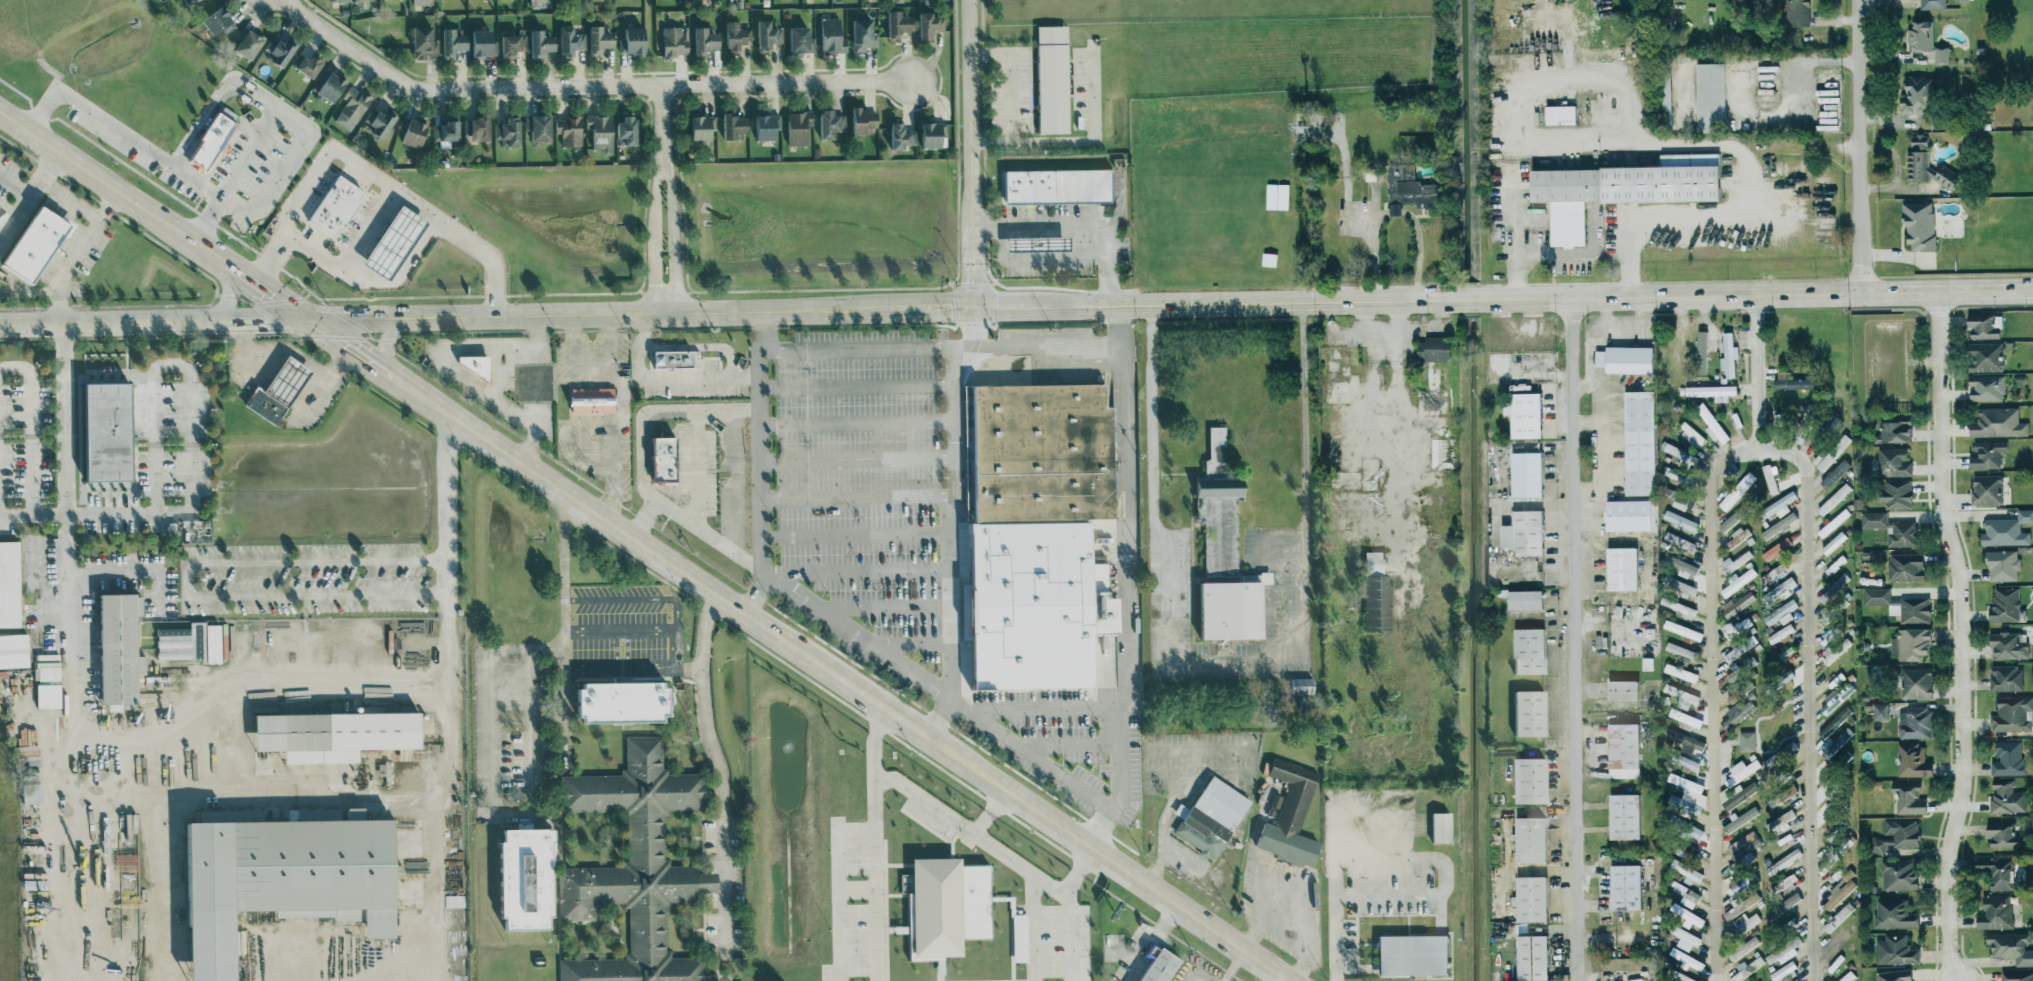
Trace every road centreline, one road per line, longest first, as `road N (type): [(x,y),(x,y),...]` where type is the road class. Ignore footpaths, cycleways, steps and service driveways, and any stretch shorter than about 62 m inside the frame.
road 1 (primary): [(0,111),(1287,980)]
road 2 (secondary): [(954,308),(1861,293)]
road 3 (secondary): [(0,324),(898,309)]
road 4 (residential): [(1939,292),(1941,509),(1960,580),(1962,791),(1949,842),(1948,961),(1956,980)]
road 5 (residential): [(1576,980),(1571,298)]
road 6 (residential): [(911,80),(432,89),(405,83),(280,0)]
road 7 (residential): [(968,0),(972,227),(954,308)]
road 8 (residential): [(1853,0),(1861,293)]
road 9 (residential): [(662,85),(666,313)]
road 10 (secondary): [(1861,293),(2032,290)]

